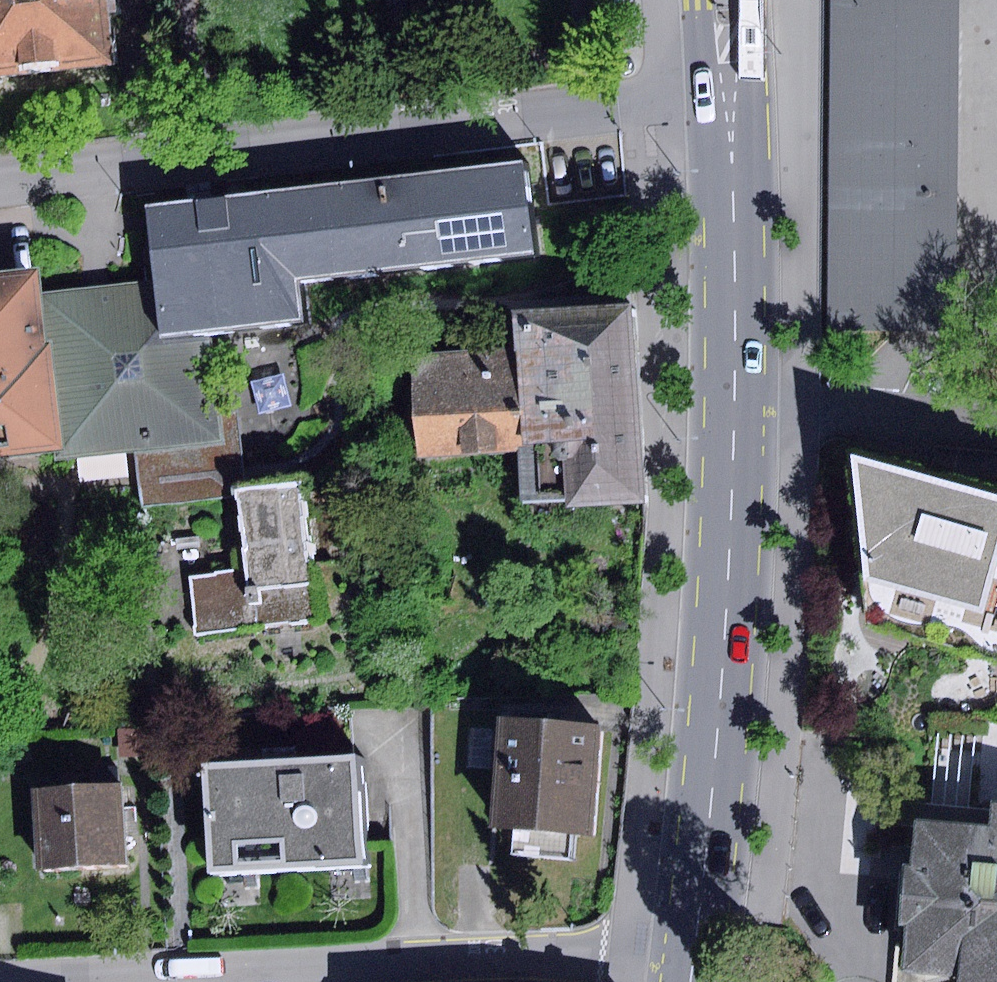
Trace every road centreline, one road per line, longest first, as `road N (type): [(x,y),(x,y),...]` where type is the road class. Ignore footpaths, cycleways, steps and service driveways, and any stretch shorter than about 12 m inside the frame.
road 1 (primary): [(731,93),(735,409),(695,950)]
road 2 (residential): [(731,93),(0,182)]
road 3 (residential): [(695,950),(89,981)]

